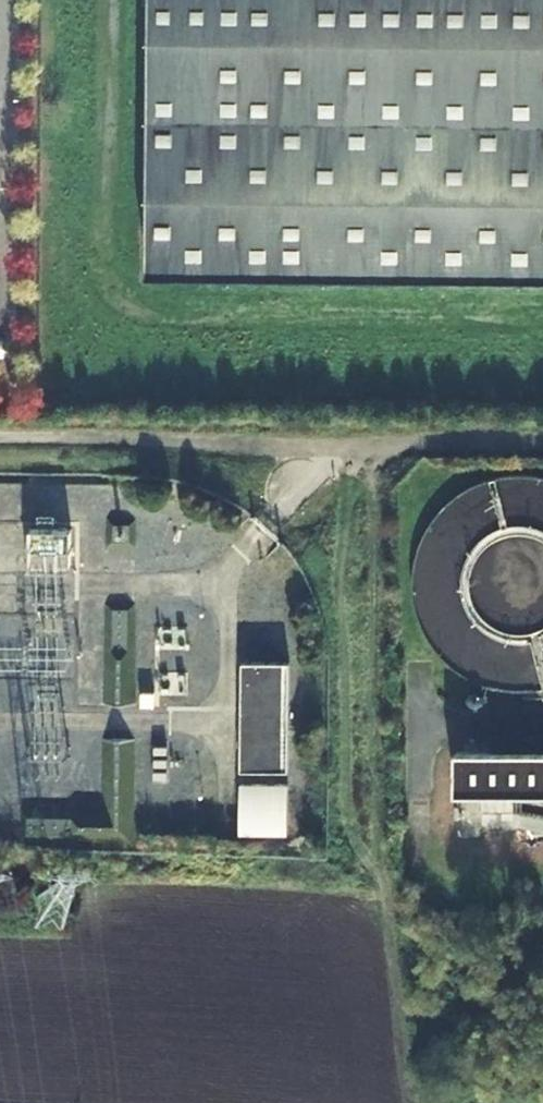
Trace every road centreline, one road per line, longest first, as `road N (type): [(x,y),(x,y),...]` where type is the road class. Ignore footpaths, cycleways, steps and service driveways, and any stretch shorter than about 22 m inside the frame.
road 1 (track): [(347,445),(339,579),(349,821),(378,871)]
road 2 (track): [(371,447),(0,431)]
road 3 (track): [(542,448),(371,447)]

